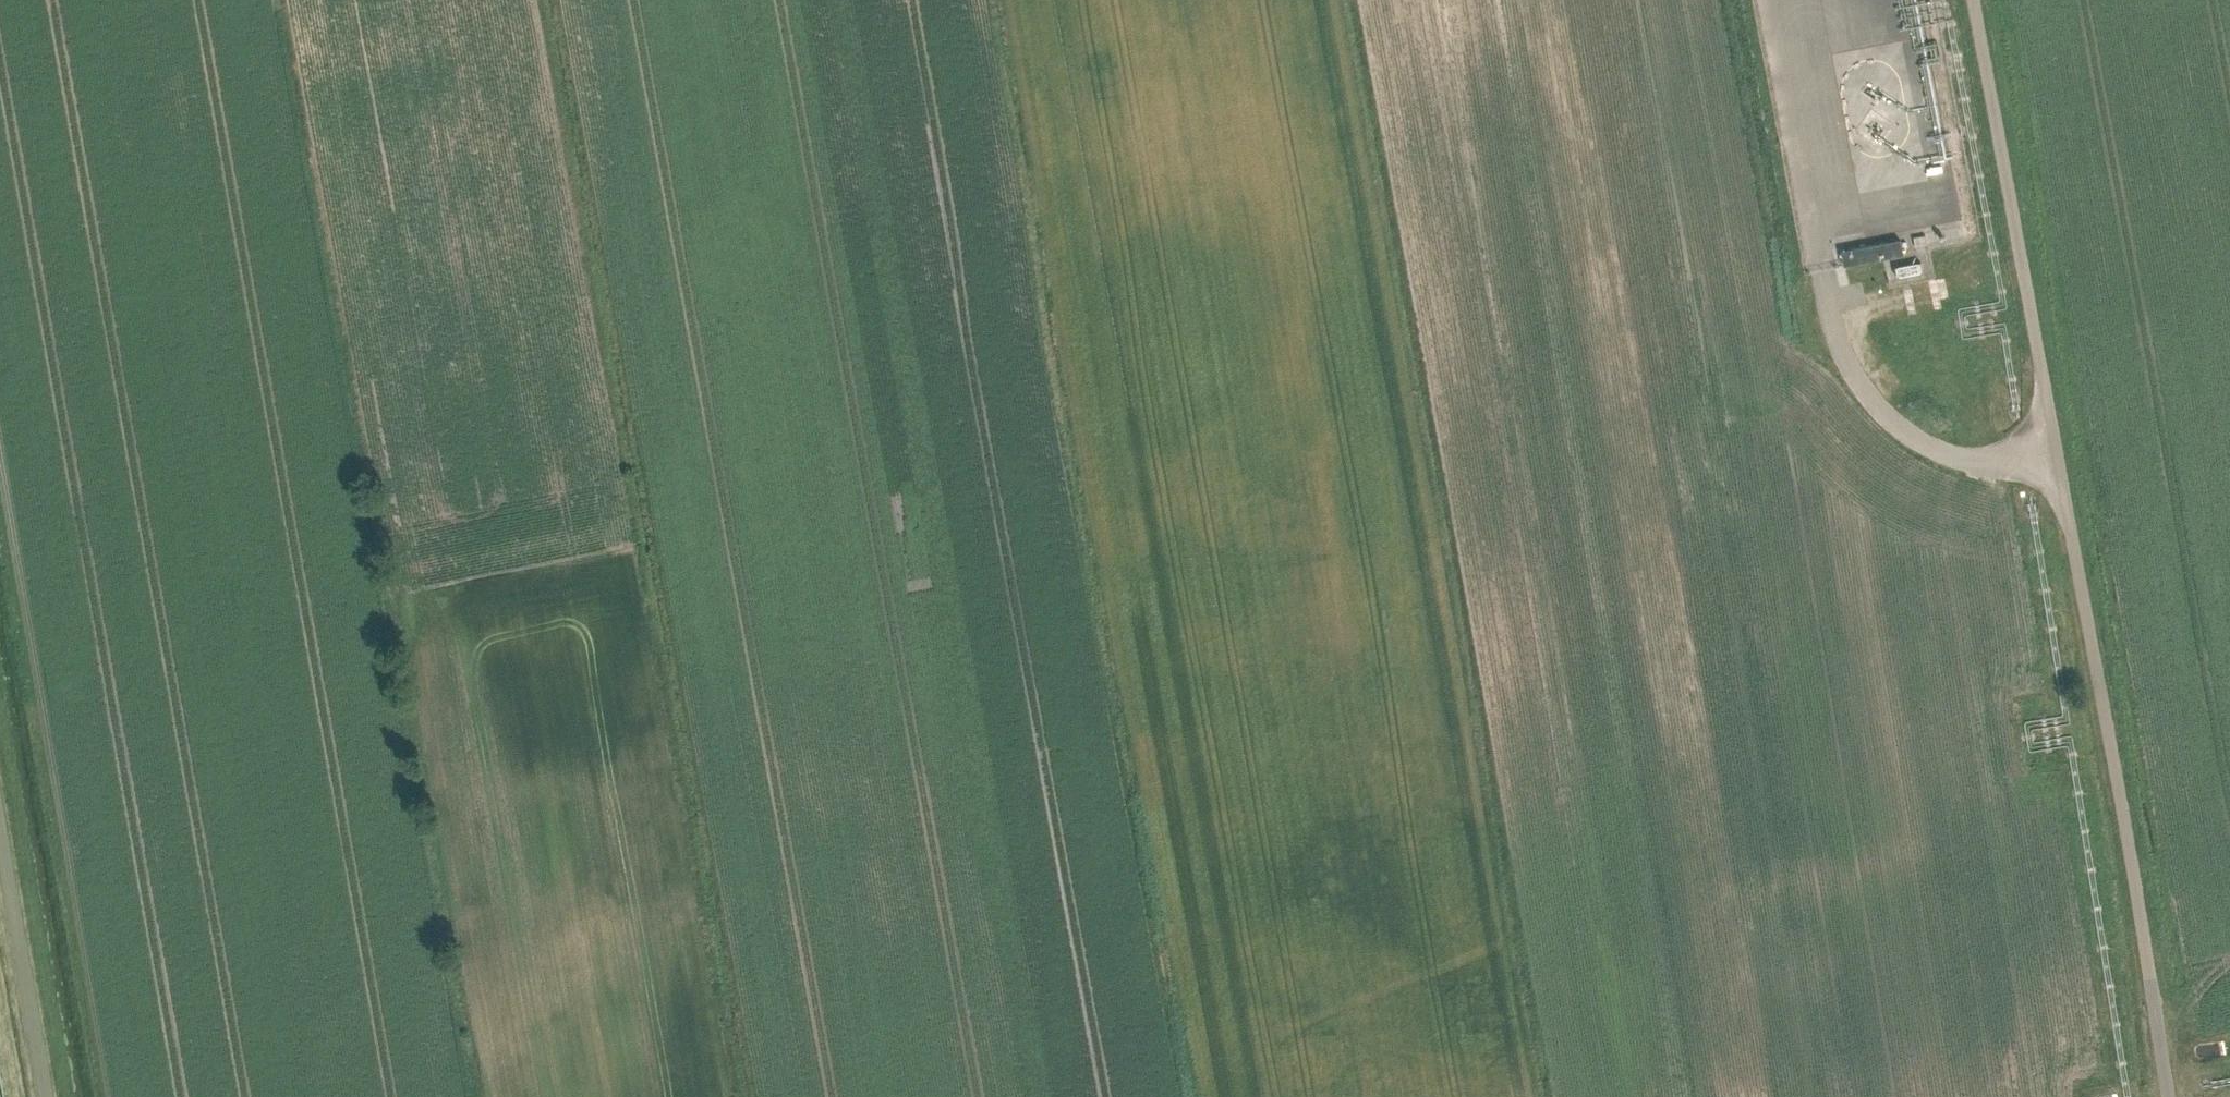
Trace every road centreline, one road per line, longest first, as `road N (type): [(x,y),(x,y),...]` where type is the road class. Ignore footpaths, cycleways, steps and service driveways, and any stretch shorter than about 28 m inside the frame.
road 1 (unclassified): [(2169,1096),(1973,0)]
road 2 (unclassified): [(45,1096),(0,839)]

